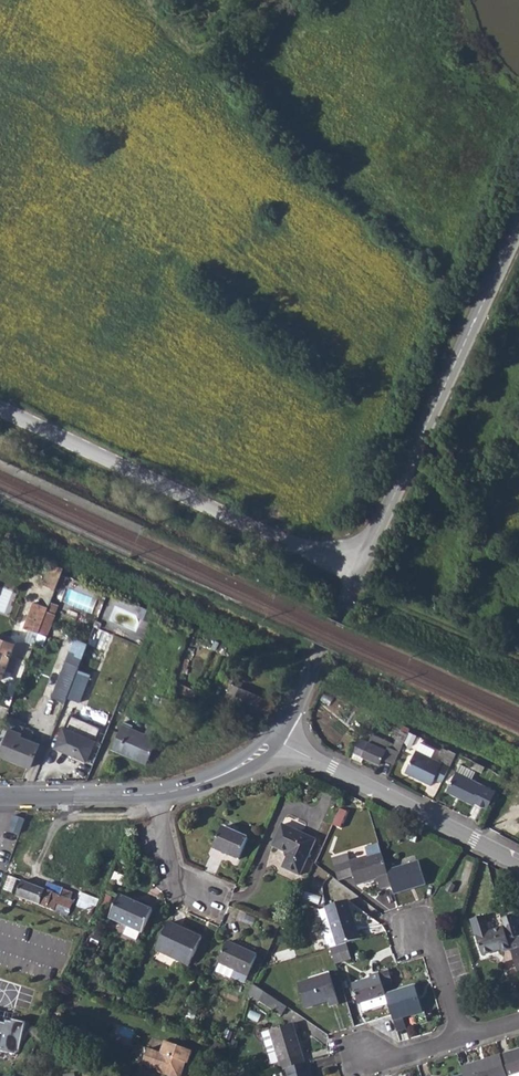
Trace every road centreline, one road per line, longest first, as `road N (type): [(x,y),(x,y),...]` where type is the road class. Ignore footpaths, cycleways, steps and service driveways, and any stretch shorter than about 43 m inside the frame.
road 1 (unclassified): [(0,409),(289,544),(360,567)]
road 2 (tertiary): [(518,226),(360,567)]
road 3 (residential): [(275,741),(518,865)]
road 4 (tertiary): [(360,567),(275,741)]
road 5 (track): [(352,581),(518,659)]
road 6 (tertiary): [(154,795),(2,798)]
road 7 (tertiary): [(275,741),(229,773),(154,795)]
road 8 (residential): [(459,1038),(433,946),(409,925)]
road 9 (residential): [(154,795),(178,886),(207,898)]

